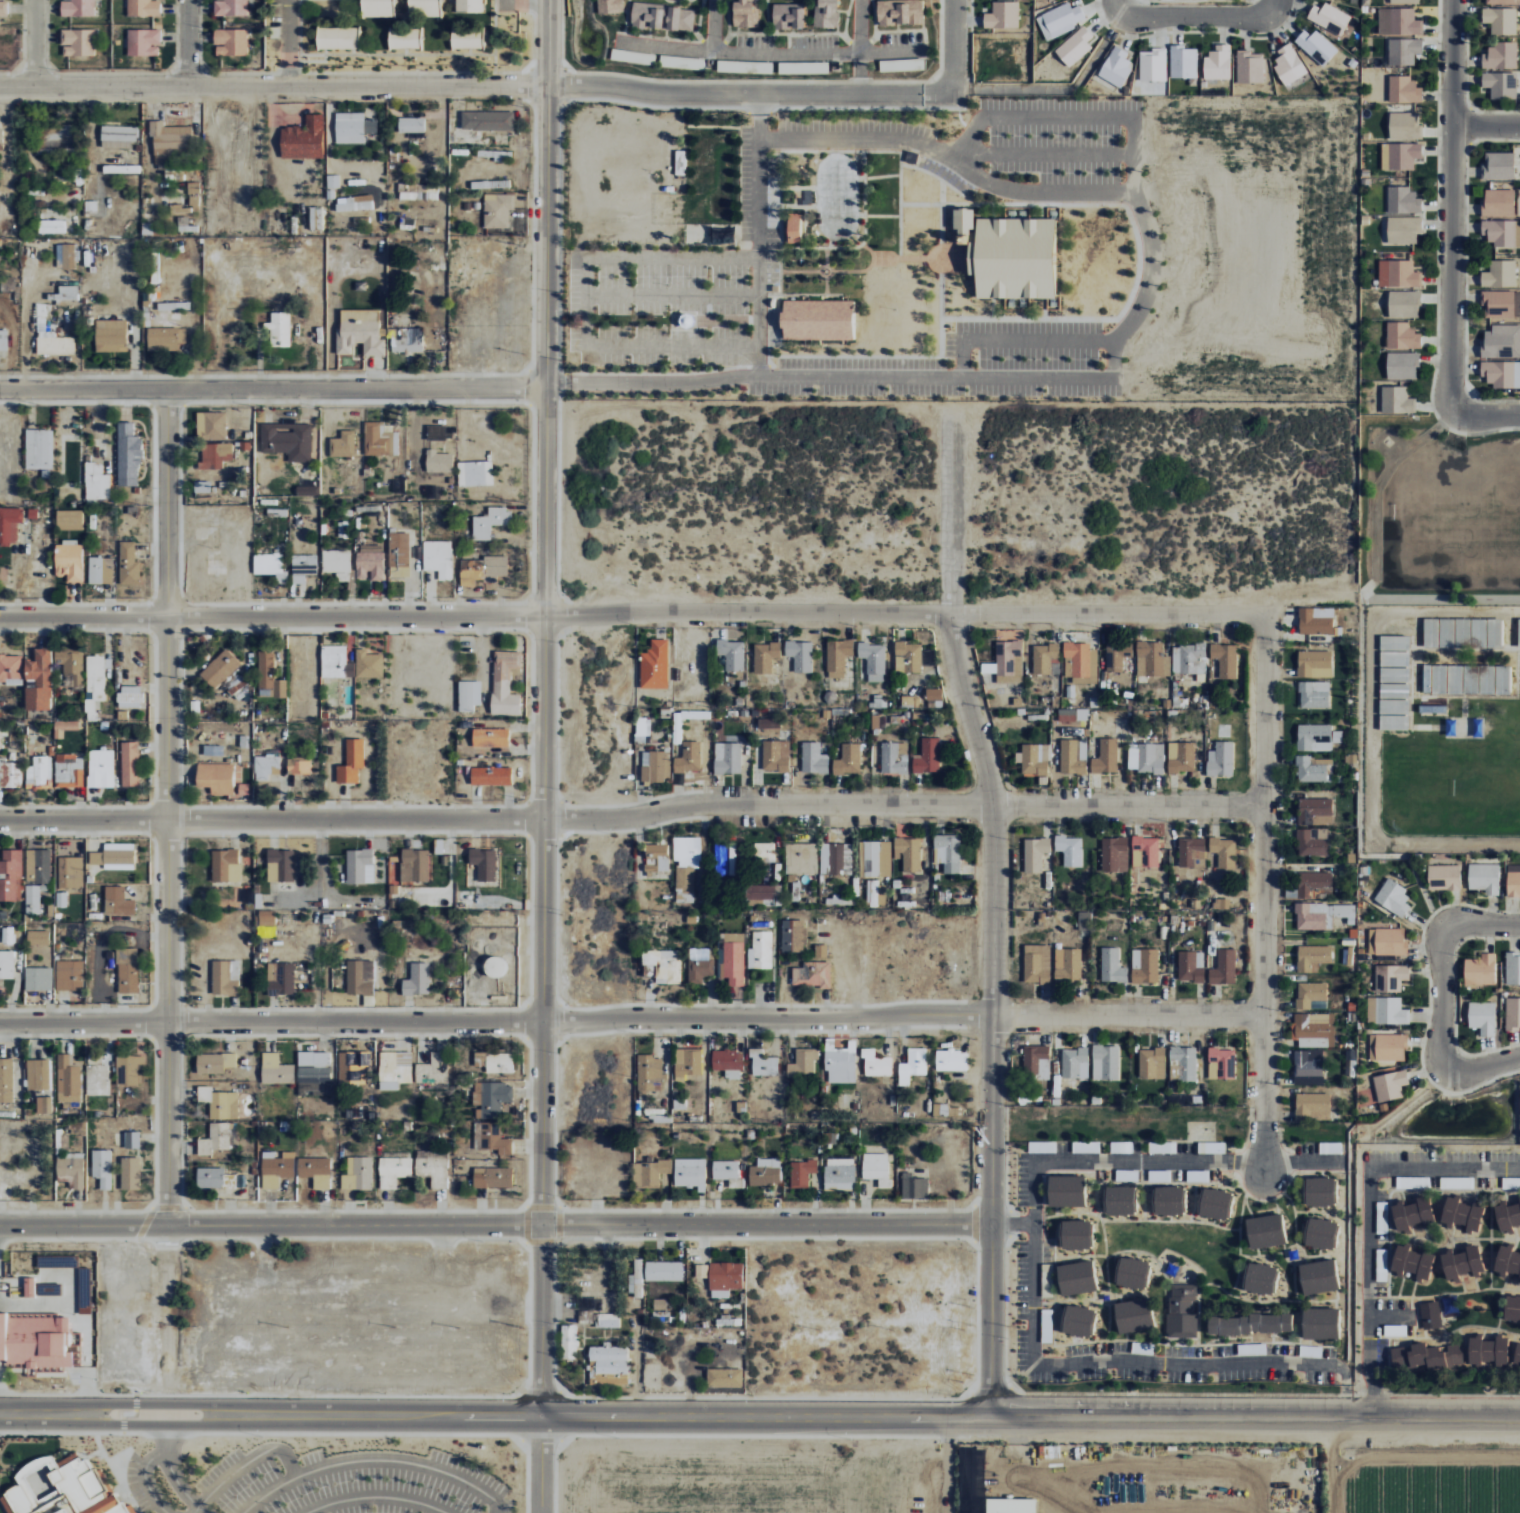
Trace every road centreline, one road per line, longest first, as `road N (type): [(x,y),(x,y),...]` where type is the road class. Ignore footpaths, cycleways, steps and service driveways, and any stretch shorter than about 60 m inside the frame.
road 1 (residential): [(544,1416),(549,0)]
road 2 (residential): [(1264,805),(995,803),(549,825),(0,818)]
road 3 (residential): [(0,1021),(1261,1012)]
road 4 (residential): [(990,1228),(0,1225)]
road 5 (residential): [(951,615),(0,620)]
road 6 (residential): [(168,1251),(161,385)]
road 7 (residential): [(992,1421),(995,803),(957,687),(951,615)]
road 8 (residential): [(1266,615),(1267,1177)]
road 9 (residential): [(548,84),(0,83)]
road 10 (residential): [(546,391),(0,386)]
road 11 (tertiary): [(992,1421),(1519,1416)]
road 12 (residential): [(1450,0),(1450,412),(1519,413)]
road 13 (tertiary): [(87,1413),(104,1423),(511,1427),(544,1416)]
road 14 (tertiary): [(544,1416),(511,1406),(134,1403),(104,1403),(87,1413)]
road 15 (tertiary): [(544,1416),(992,1421)]
road 16 (residential): [(548,84),(672,93),(954,93)]
road 17 (residential): [(1519,1169),(1368,1167),(1367,1368),(1377,1416)]
road 18 (residential): [(1266,615),(951,615)]
road 19 (residential): [(1519,924),(1461,923),(1440,941),(1440,1058),(1459,1075),(1519,1056)]
road 20 (track): [(1519,1463),(1360,1462),(1334,1482),(1331,1512)]
road 21 (residential): [(951,615),(954,400)]
road 22 (residential): [(1117,11),(1273,12)]
road 23 (track): [(168,1391),(168,1251)]

